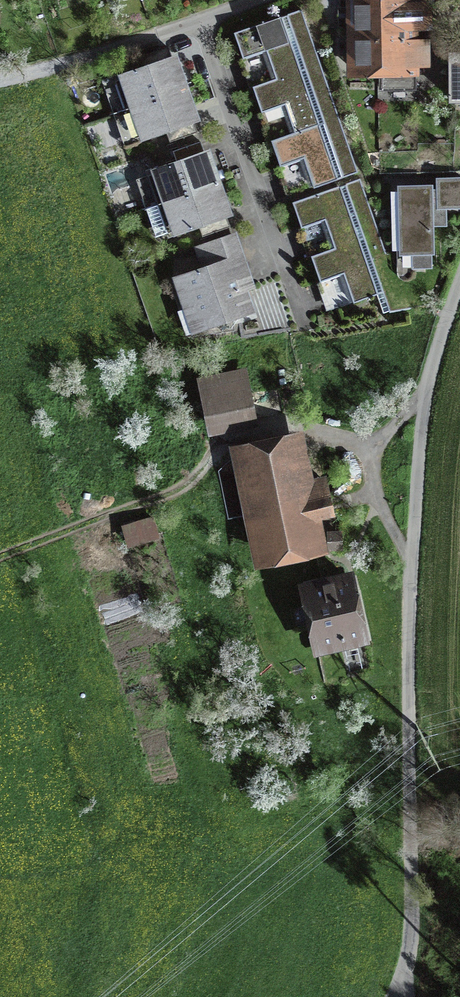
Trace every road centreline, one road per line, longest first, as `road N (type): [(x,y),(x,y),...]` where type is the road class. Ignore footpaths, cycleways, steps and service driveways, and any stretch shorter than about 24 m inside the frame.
road 1 (unclassified): [(426,400),(409,663),(411,940),(390,996)]
road 2 (unclassified): [(141,507),(194,490),(236,445),(303,428),(373,437),(426,400)]
road 3 (residential): [(201,20),(297,325)]
road 4 (residential): [(201,20),(0,81)]
road 5 (track): [(0,552),(141,507)]
road 6 (unclassified): [(459,281),(426,400)]

